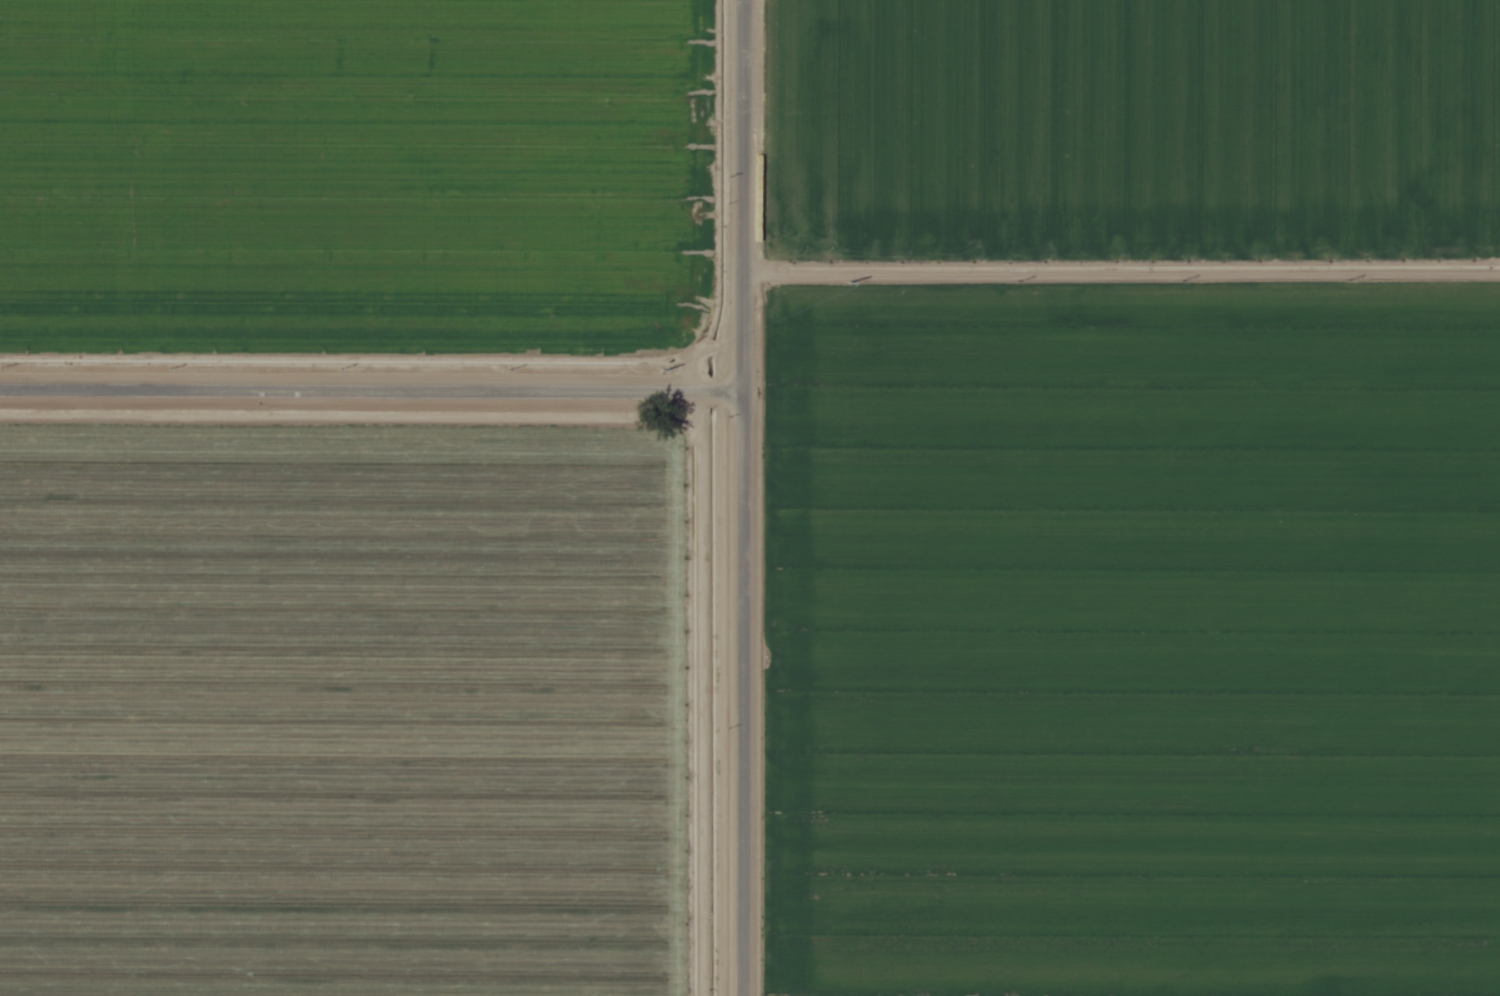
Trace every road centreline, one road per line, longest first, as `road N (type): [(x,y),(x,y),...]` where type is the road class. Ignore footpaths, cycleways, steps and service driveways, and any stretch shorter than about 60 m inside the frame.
road 1 (residential): [(754,995),(763,0)]
road 2 (residential): [(0,400),(763,393)]

